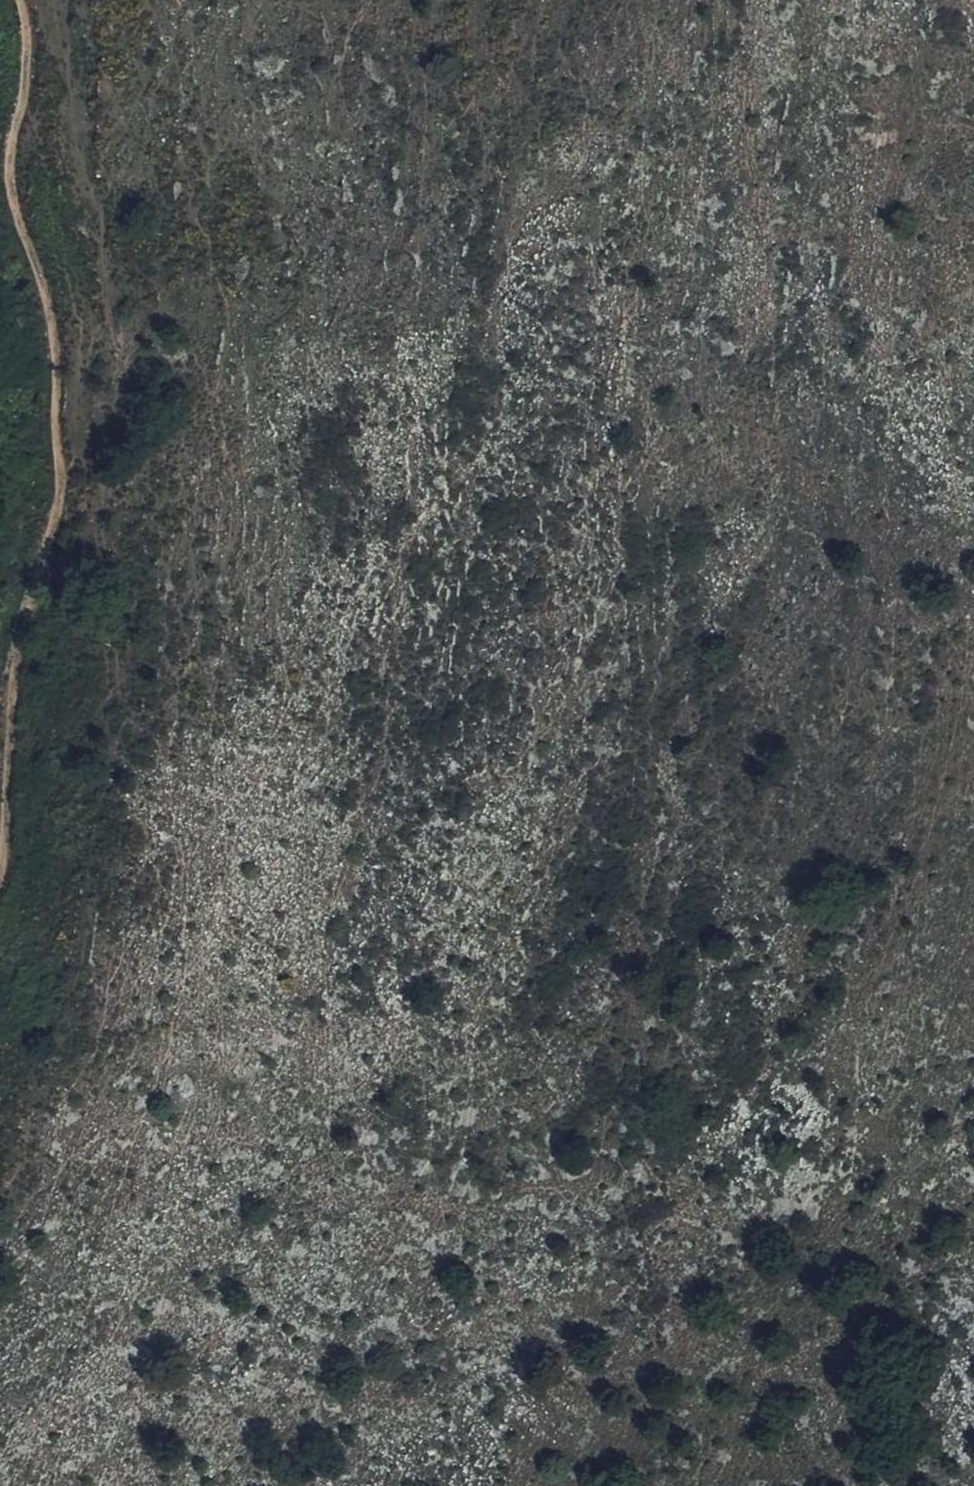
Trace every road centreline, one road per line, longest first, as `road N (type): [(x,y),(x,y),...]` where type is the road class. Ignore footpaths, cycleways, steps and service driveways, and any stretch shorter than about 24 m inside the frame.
road 1 (track): [(0,838),(11,695),(62,483),(52,332),(14,206),(10,163),(25,73),(21,0)]

